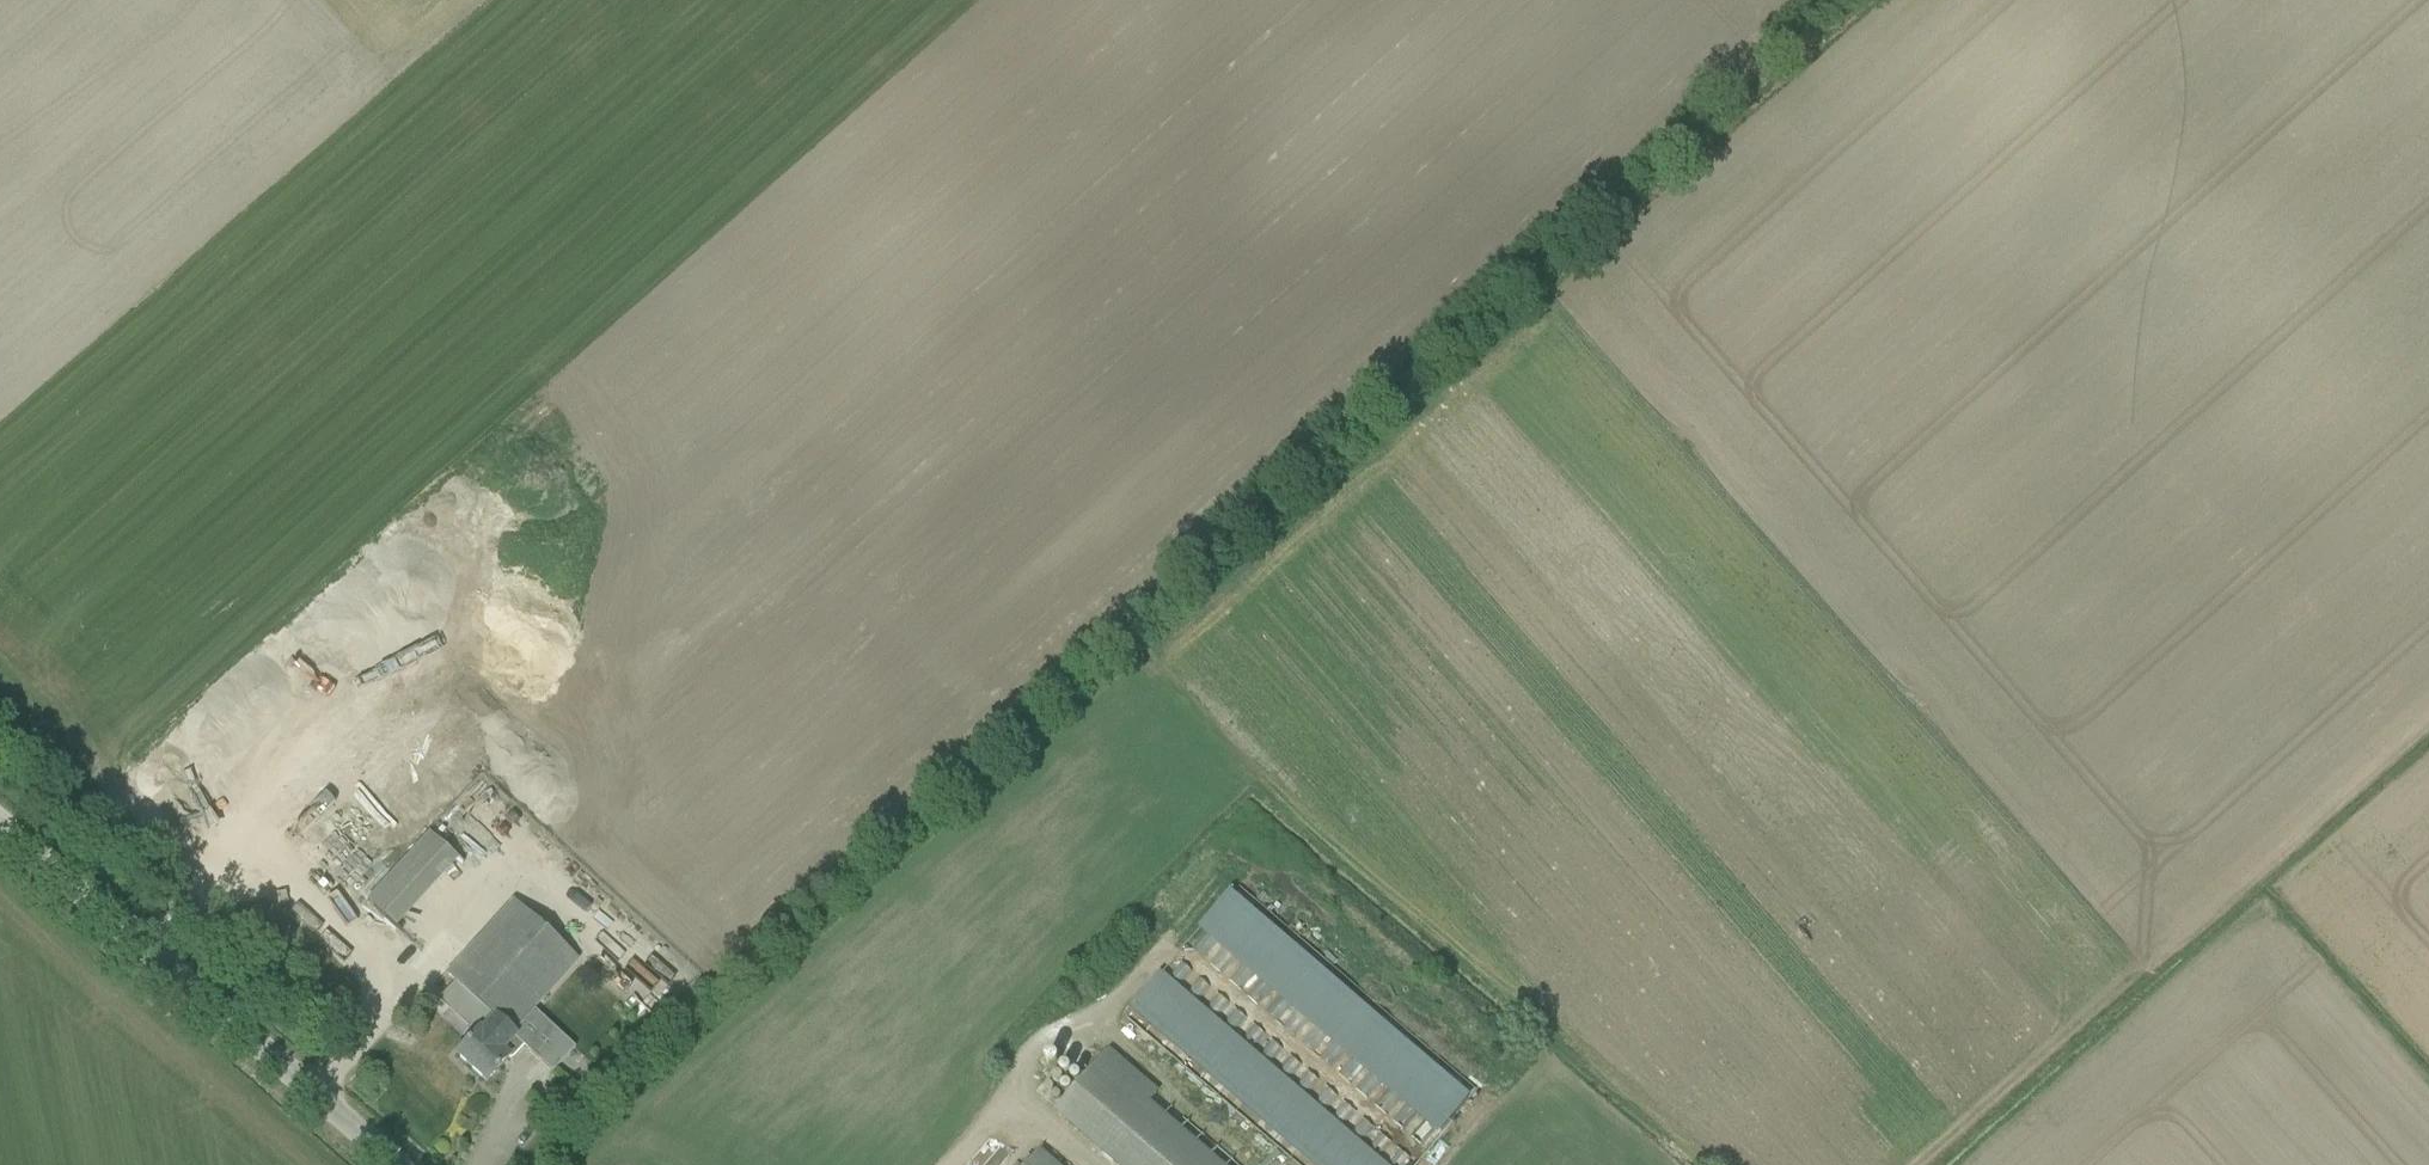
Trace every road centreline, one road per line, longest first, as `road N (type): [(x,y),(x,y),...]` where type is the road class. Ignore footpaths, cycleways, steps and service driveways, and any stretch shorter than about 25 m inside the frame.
road 1 (unclassified): [(377,1164),(0,841)]

